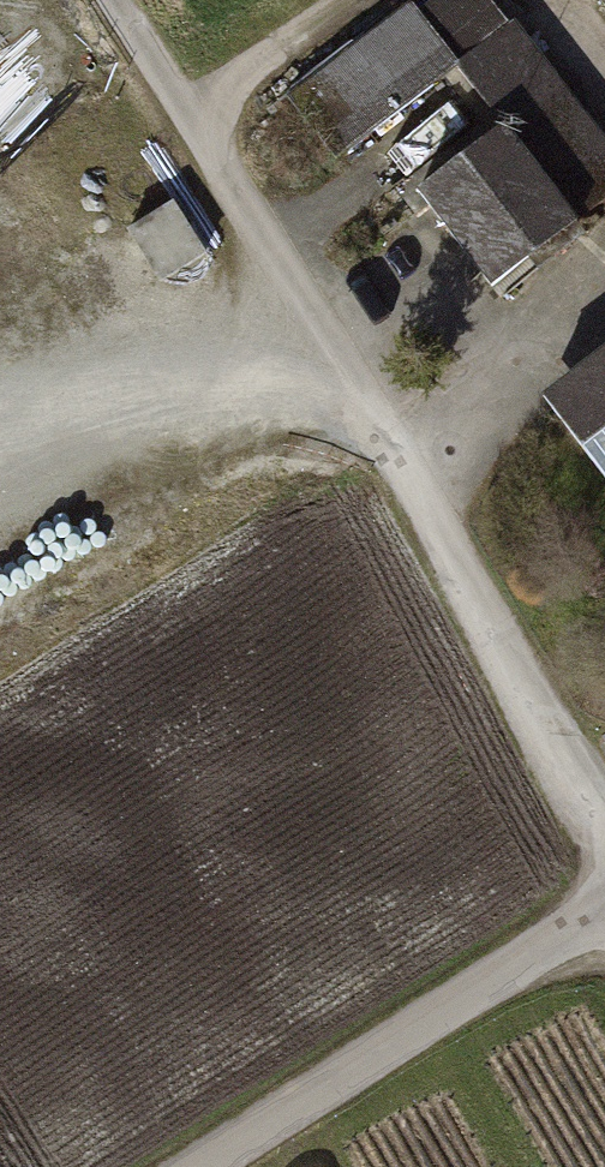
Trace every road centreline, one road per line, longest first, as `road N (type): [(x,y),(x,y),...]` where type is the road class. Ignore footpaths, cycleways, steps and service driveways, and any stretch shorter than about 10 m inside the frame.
road 1 (track): [(110,0),(604,821)]
road 2 (residential): [(604,911),(201,1166)]

